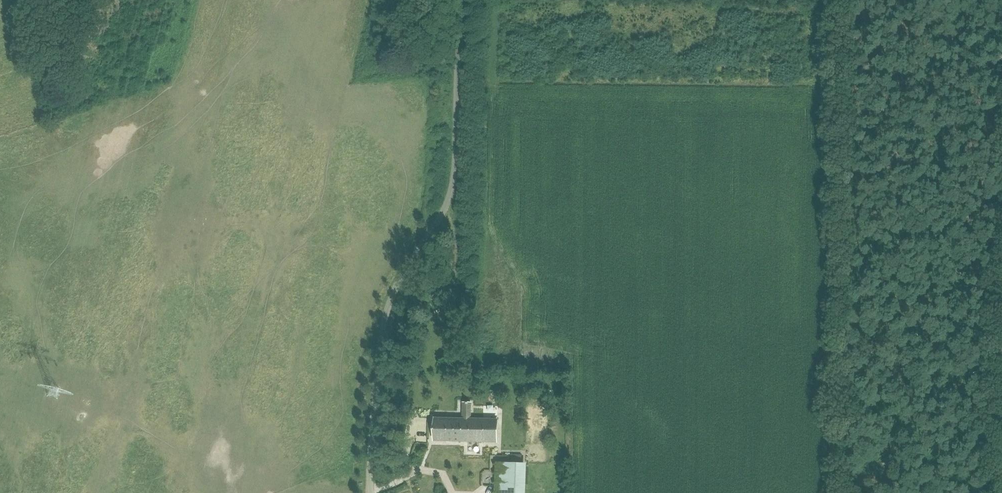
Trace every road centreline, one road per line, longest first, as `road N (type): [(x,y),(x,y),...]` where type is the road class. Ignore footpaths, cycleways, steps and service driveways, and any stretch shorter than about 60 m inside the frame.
road 1 (unclassified): [(367,492),(383,318),(441,207),(453,152),(455,0)]

